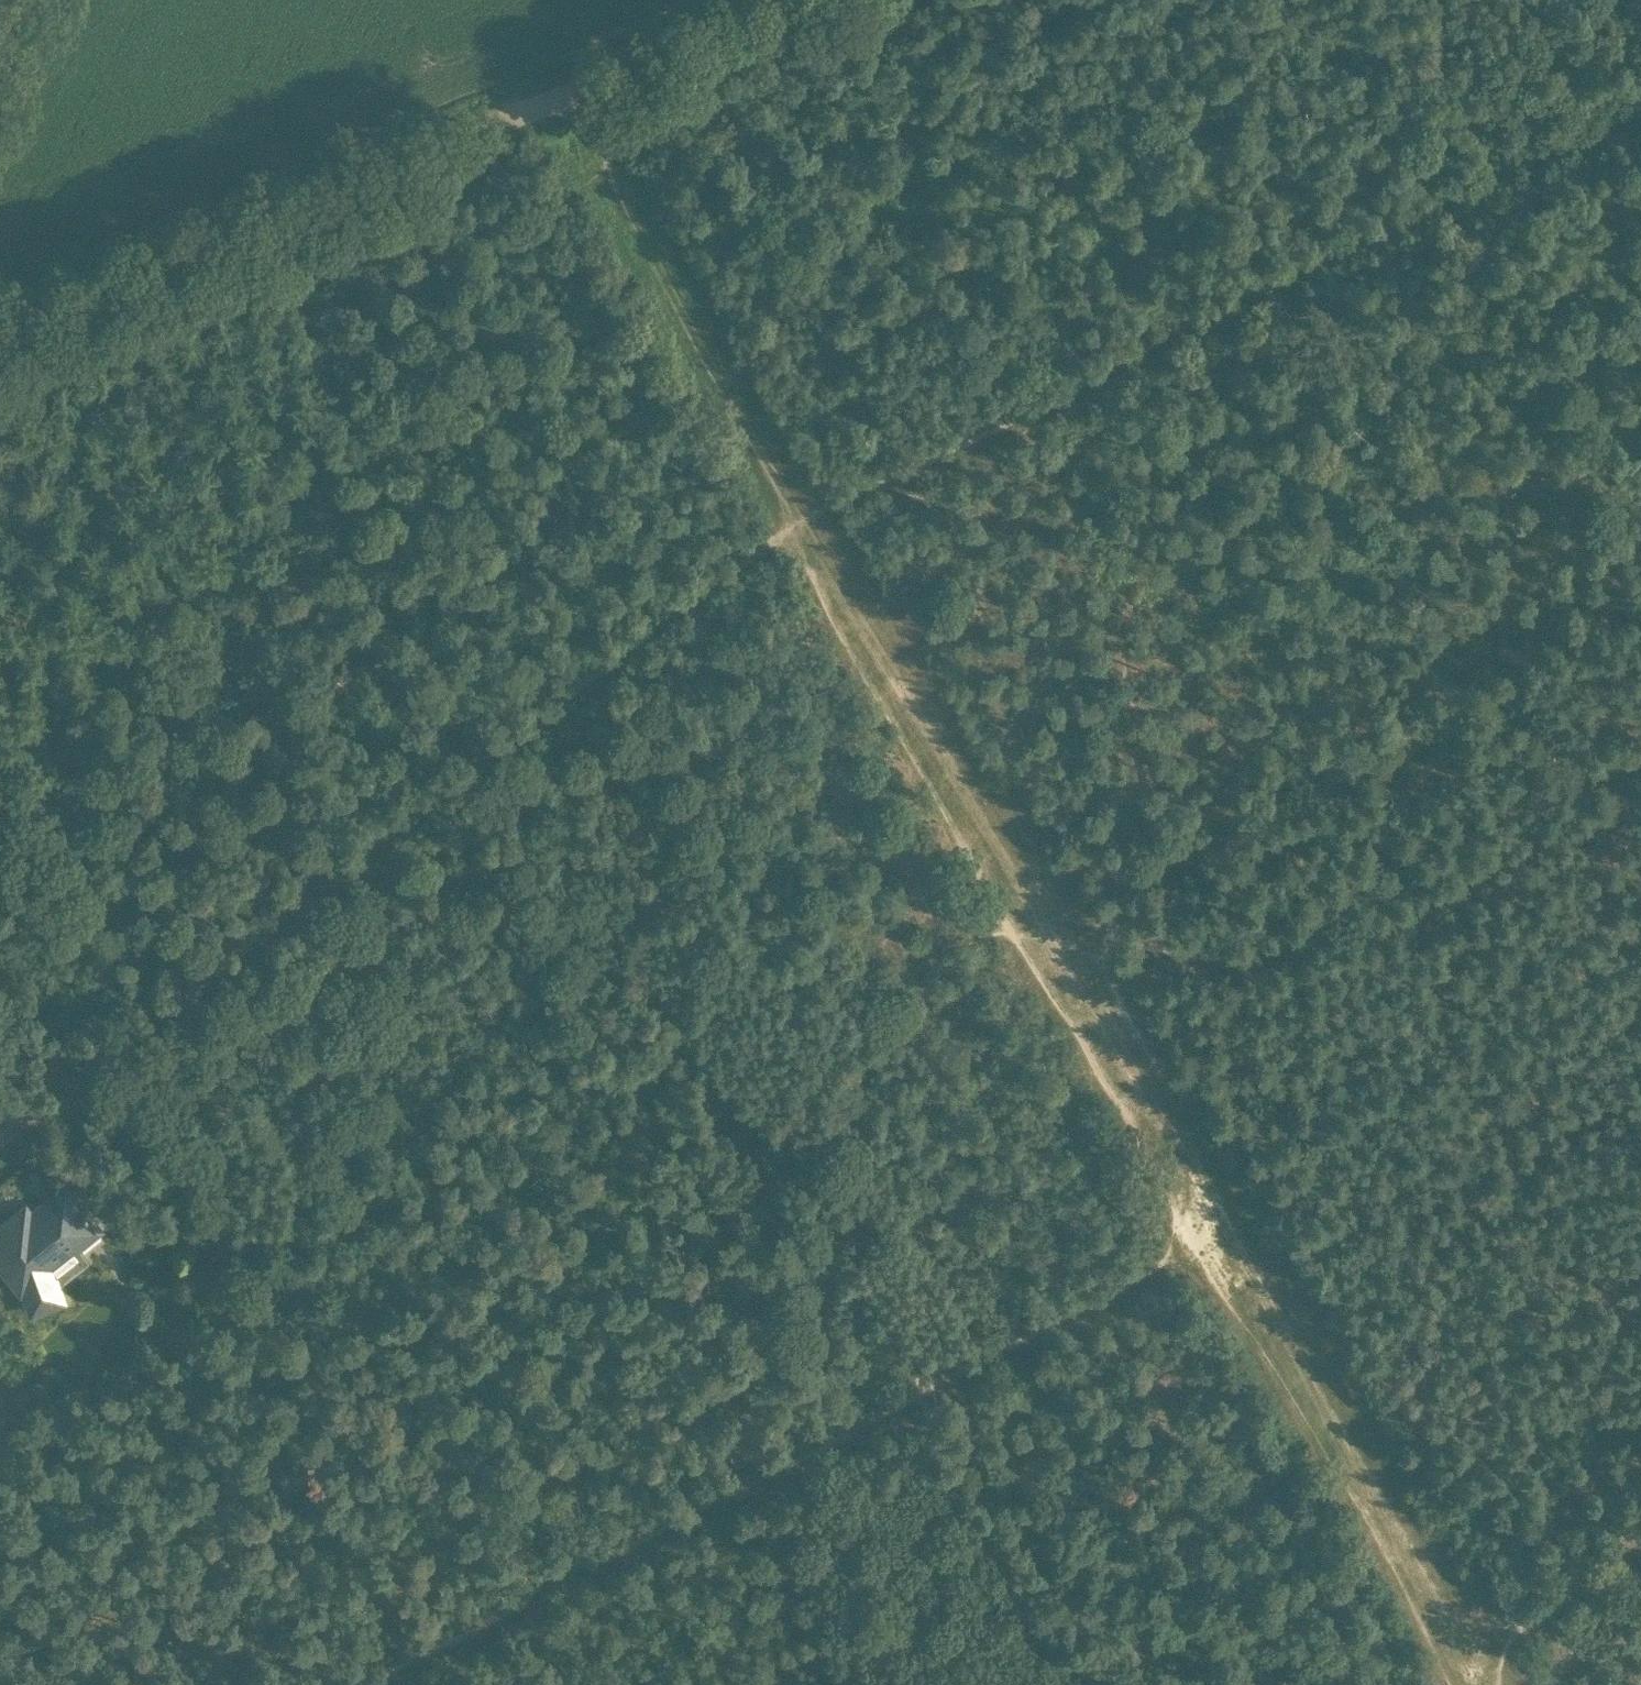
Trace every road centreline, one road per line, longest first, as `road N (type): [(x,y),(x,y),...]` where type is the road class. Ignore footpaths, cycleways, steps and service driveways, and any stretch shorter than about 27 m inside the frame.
road 1 (track): [(1477,1648),(611,166)]
road 2 (track): [(827,0),(0,347)]

